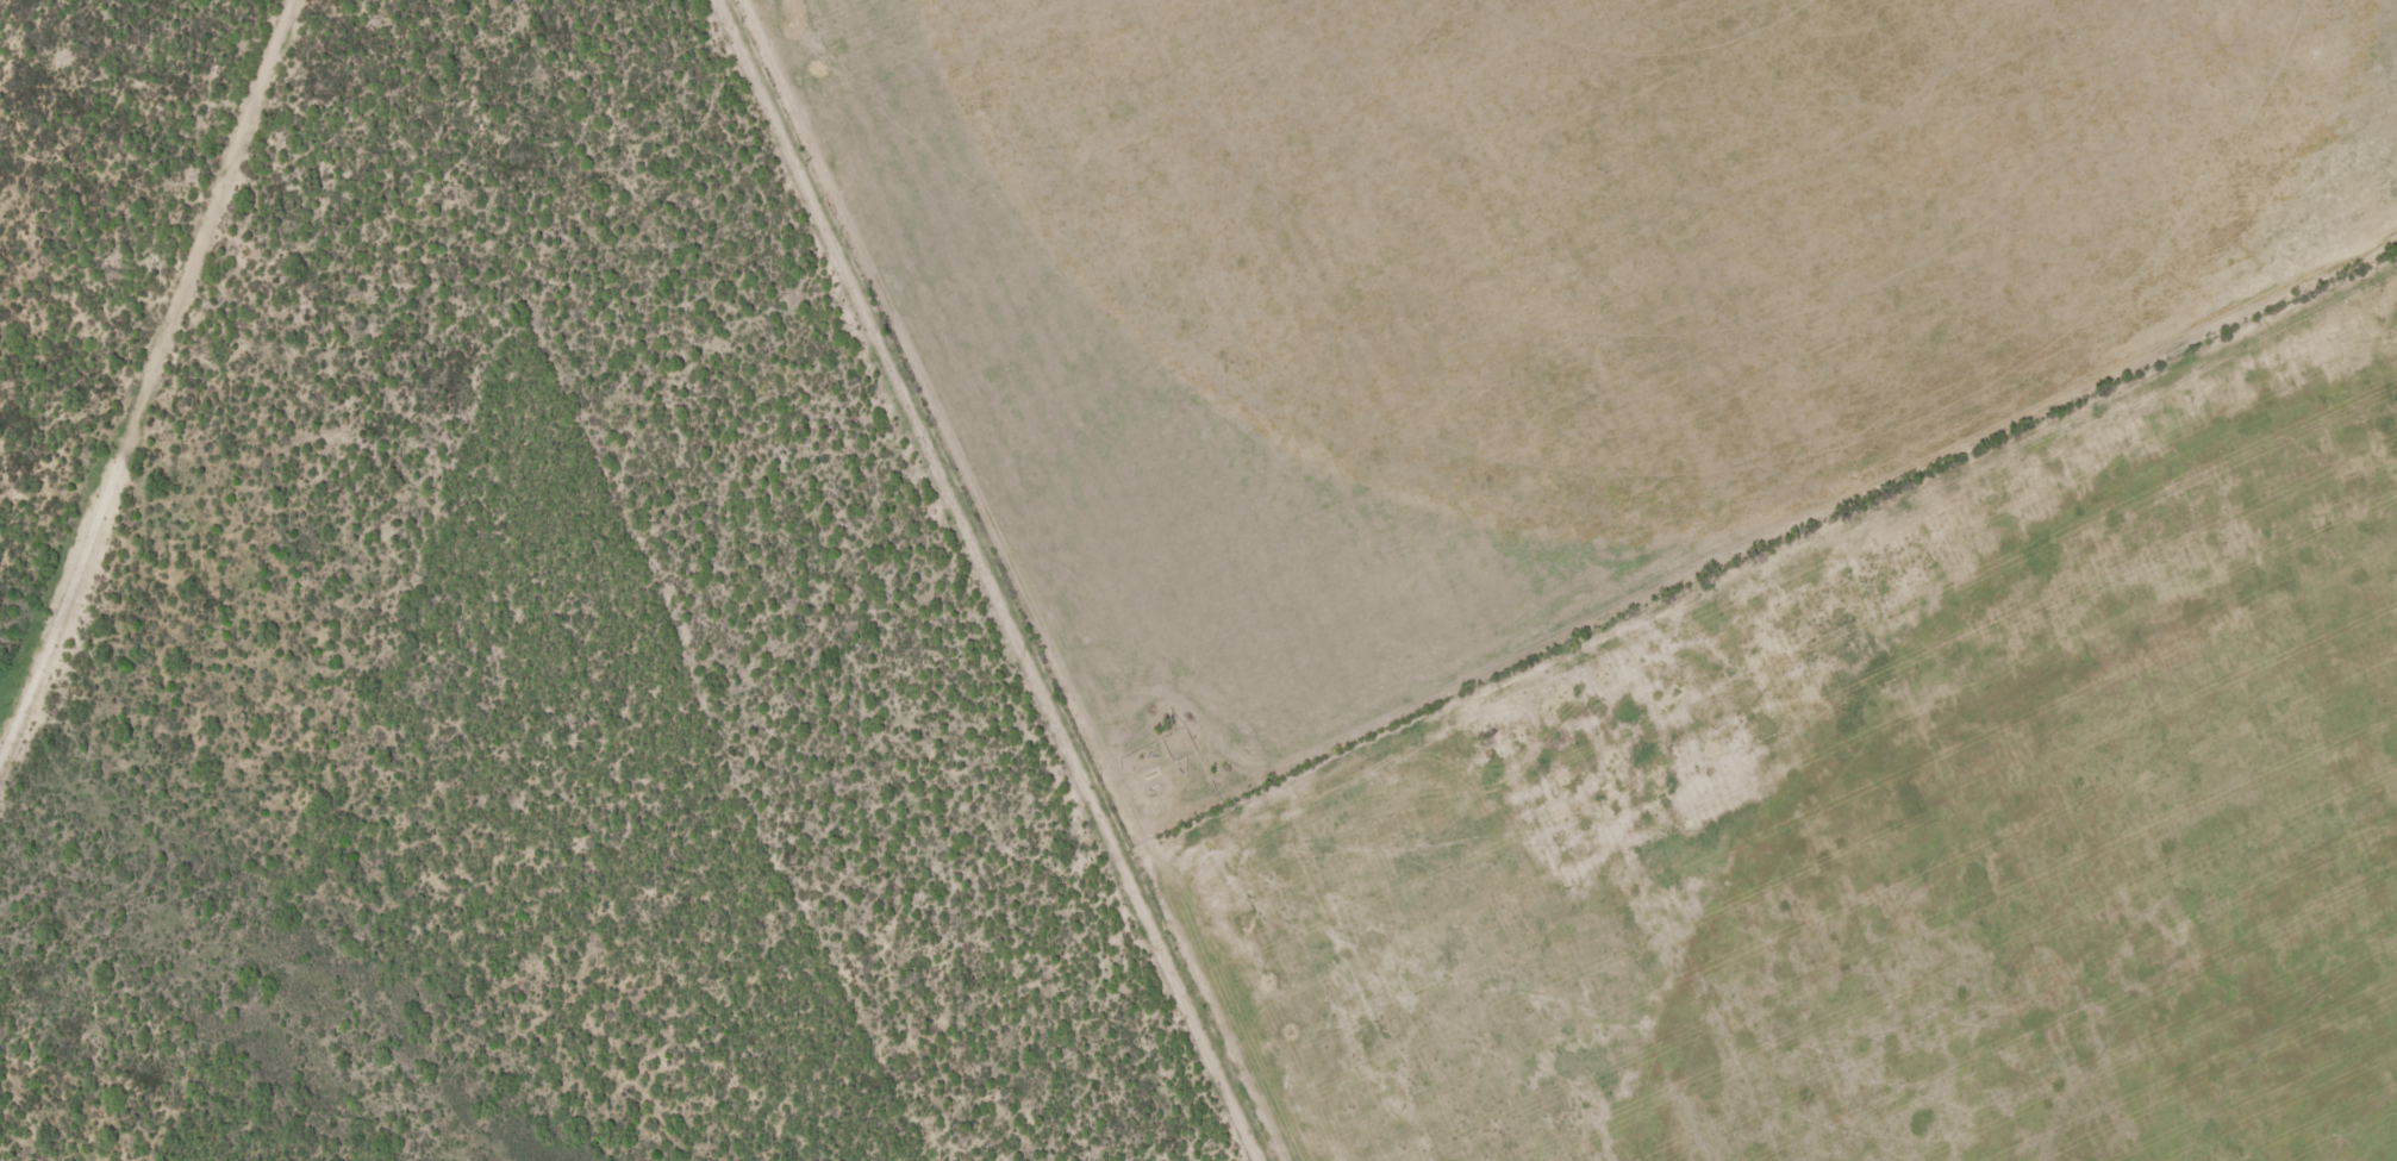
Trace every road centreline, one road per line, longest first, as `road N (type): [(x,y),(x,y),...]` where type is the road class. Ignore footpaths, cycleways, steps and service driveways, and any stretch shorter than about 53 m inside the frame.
road 1 (track): [(0,745),(213,238),(300,0)]

